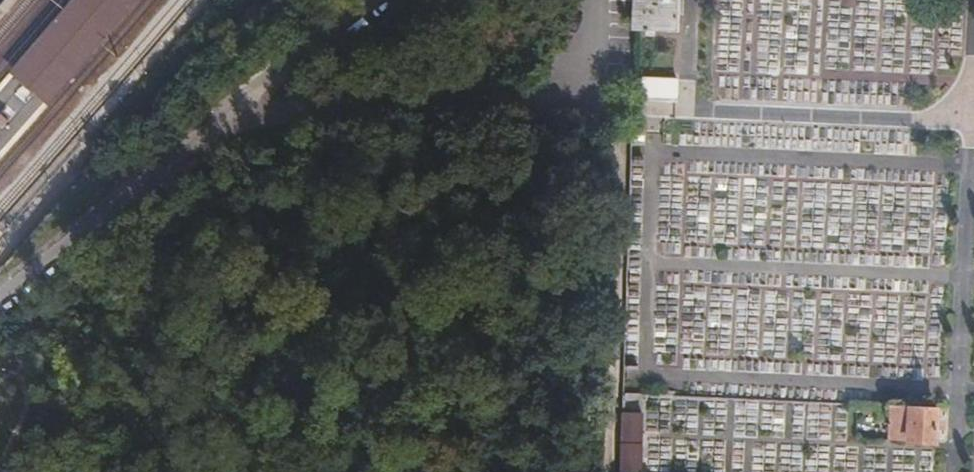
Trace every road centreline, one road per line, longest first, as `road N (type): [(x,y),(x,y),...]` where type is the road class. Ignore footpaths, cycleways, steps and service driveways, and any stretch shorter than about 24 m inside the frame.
road 1 (residential): [(245,105),(551,111),(590,0)]
road 2 (track): [(587,112),(591,471)]
road 3 (residential): [(0,304),(245,105)]
road 4 (residential): [(382,0),(245,105)]

